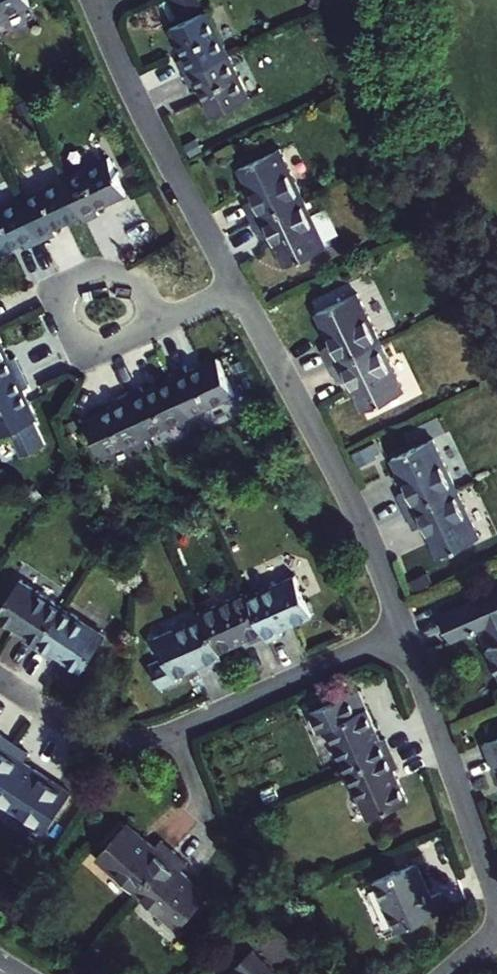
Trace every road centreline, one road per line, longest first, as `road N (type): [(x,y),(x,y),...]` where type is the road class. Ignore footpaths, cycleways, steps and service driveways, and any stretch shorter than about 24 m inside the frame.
road 1 (residential): [(235,289),(340,476),(404,631)]
road 2 (residential): [(101,16),(235,289)]
road 3 (residential): [(404,631),(496,893)]
road 4 (residential): [(158,324),(95,351),(79,347),(64,328),(57,300),(69,278),(89,270),(133,280),(150,306)]
road 5 (residential): [(181,730),(404,631)]
road 6 (residential): [(0,678),(107,742),(129,745),(181,730)]

